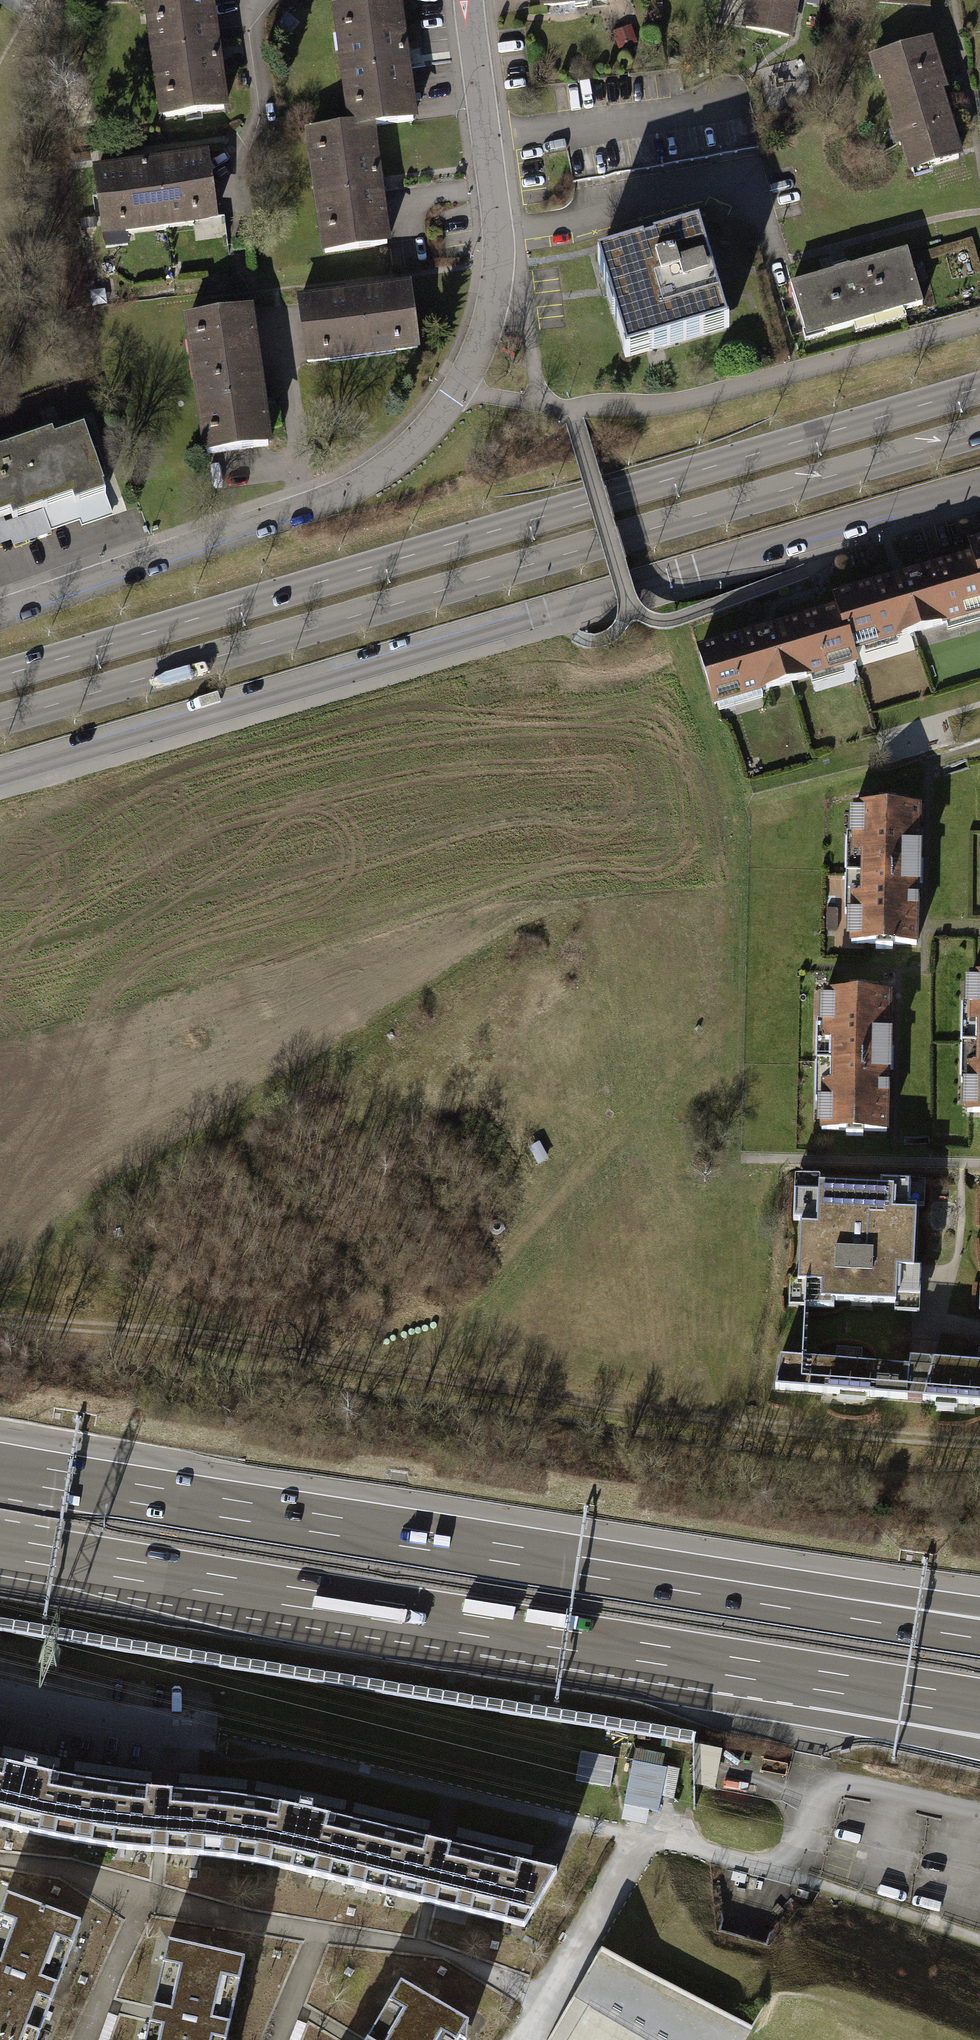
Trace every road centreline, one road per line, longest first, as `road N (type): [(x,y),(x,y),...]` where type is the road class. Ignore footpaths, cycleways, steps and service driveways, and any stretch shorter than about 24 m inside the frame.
road 1 (secondary): [(979,387),(0,675)]
road 2 (residential): [(0,771),(979,487)]
road 3 (secondary): [(0,720),(979,436)]
road 4 (track): [(0,1319),(644,1418),(979,1455)]
road 5 (motorway): [(851,1607),(0,1470)]
road 6 (motorway): [(0,1547),(814,1679)]
road 7 (residential): [(0,620),(354,489),(397,464),(460,389)]
road 8 (residential): [(543,403),(570,410),(678,403),(979,325)]
road 9 (residential): [(460,389),(484,337),(498,235),(471,0)]
road 10 (residential): [(210,1729),(128,1723),(0,1696)]
road 11 (motorway): [(814,1679),(979,1748)]
road 12 (motorway): [(814,1679),(979,1706)]
road 13 (residential): [(543,403),(523,263)]
road 14 (motorway): [(979,1635),(851,1607)]
road 15 (motorway): [(979,1616),(851,1607)]

